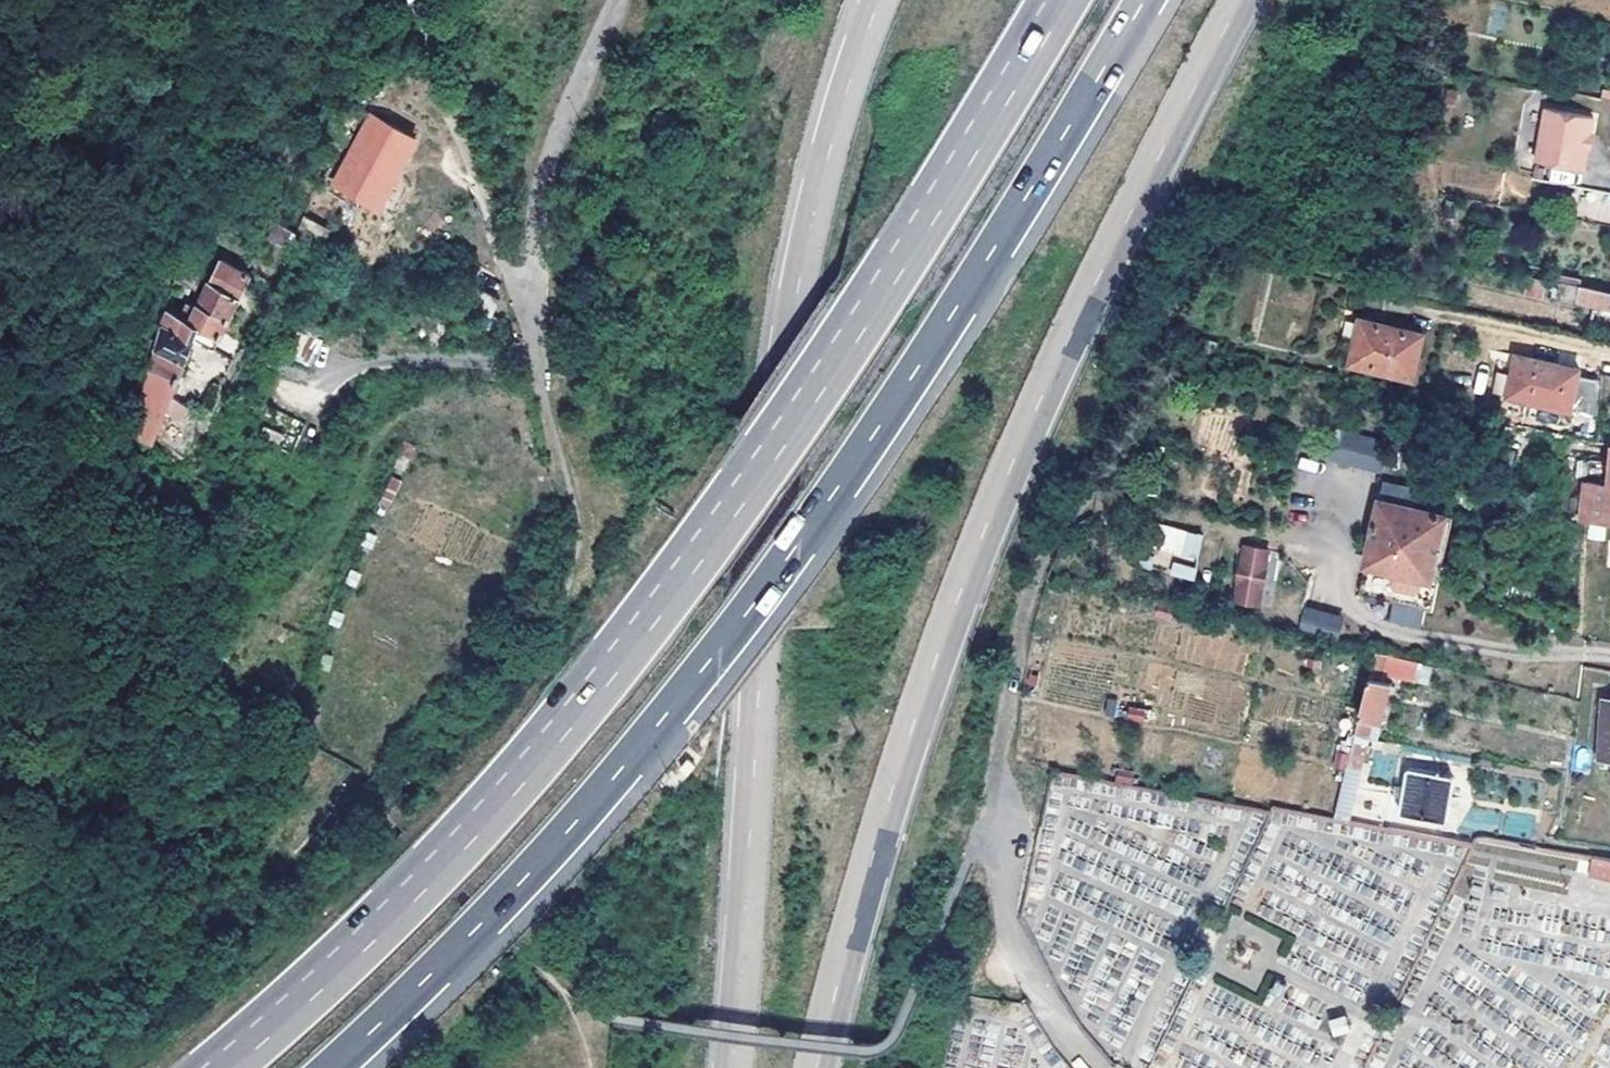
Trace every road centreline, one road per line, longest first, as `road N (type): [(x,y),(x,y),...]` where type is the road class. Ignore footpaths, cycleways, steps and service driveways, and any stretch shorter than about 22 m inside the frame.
road 1 (motorway): [(1056,0),(895,267),(717,524),(585,696),(413,898),(227,1067)]
road 2 (motorway): [(337,1067),(473,940),(698,679),(951,322),(1147,0)]
road 3 (motorway): [(817,1067),(910,730),(1007,472),(1241,0)]
road 4 (motorway): [(880,0),(829,151),(798,288),(767,568),(733,1067)]
road 5 (residential): [(1056,530),(1022,626),(987,839),(1014,948),(1096,1067)]
road 6 (residential): [(534,268),(532,346),(517,359),(384,364),(314,378)]
road 7 (residential): [(616,0),(543,172),(534,268)]
road 8 (unclassified): [(534,268),(502,256),(423,72)]

